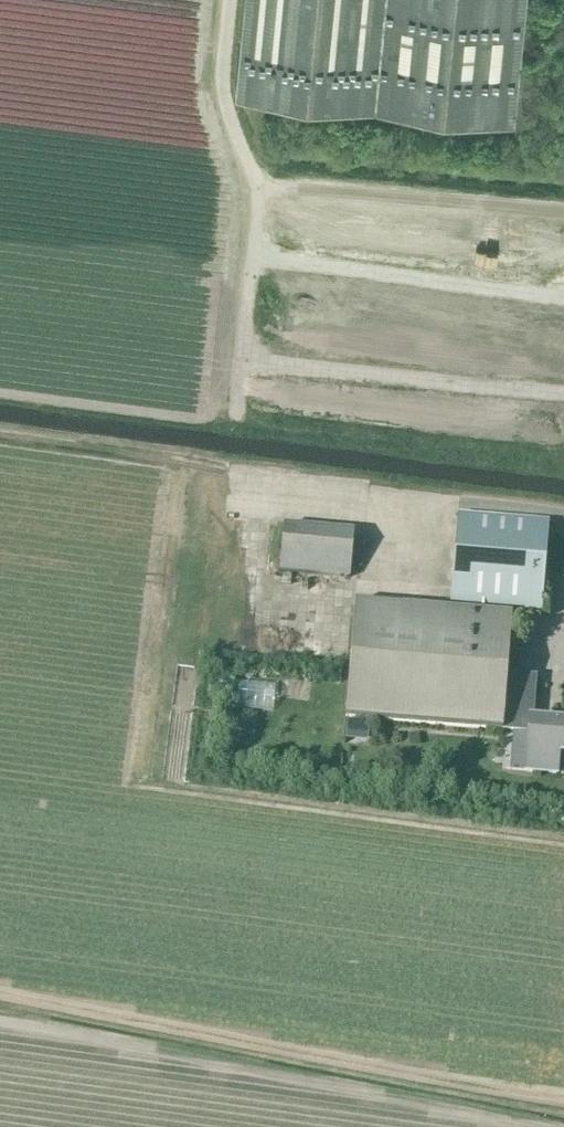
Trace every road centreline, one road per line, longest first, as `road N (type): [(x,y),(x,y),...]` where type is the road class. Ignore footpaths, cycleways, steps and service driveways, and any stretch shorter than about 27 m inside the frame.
road 1 (track): [(0,992),(563,1101)]

